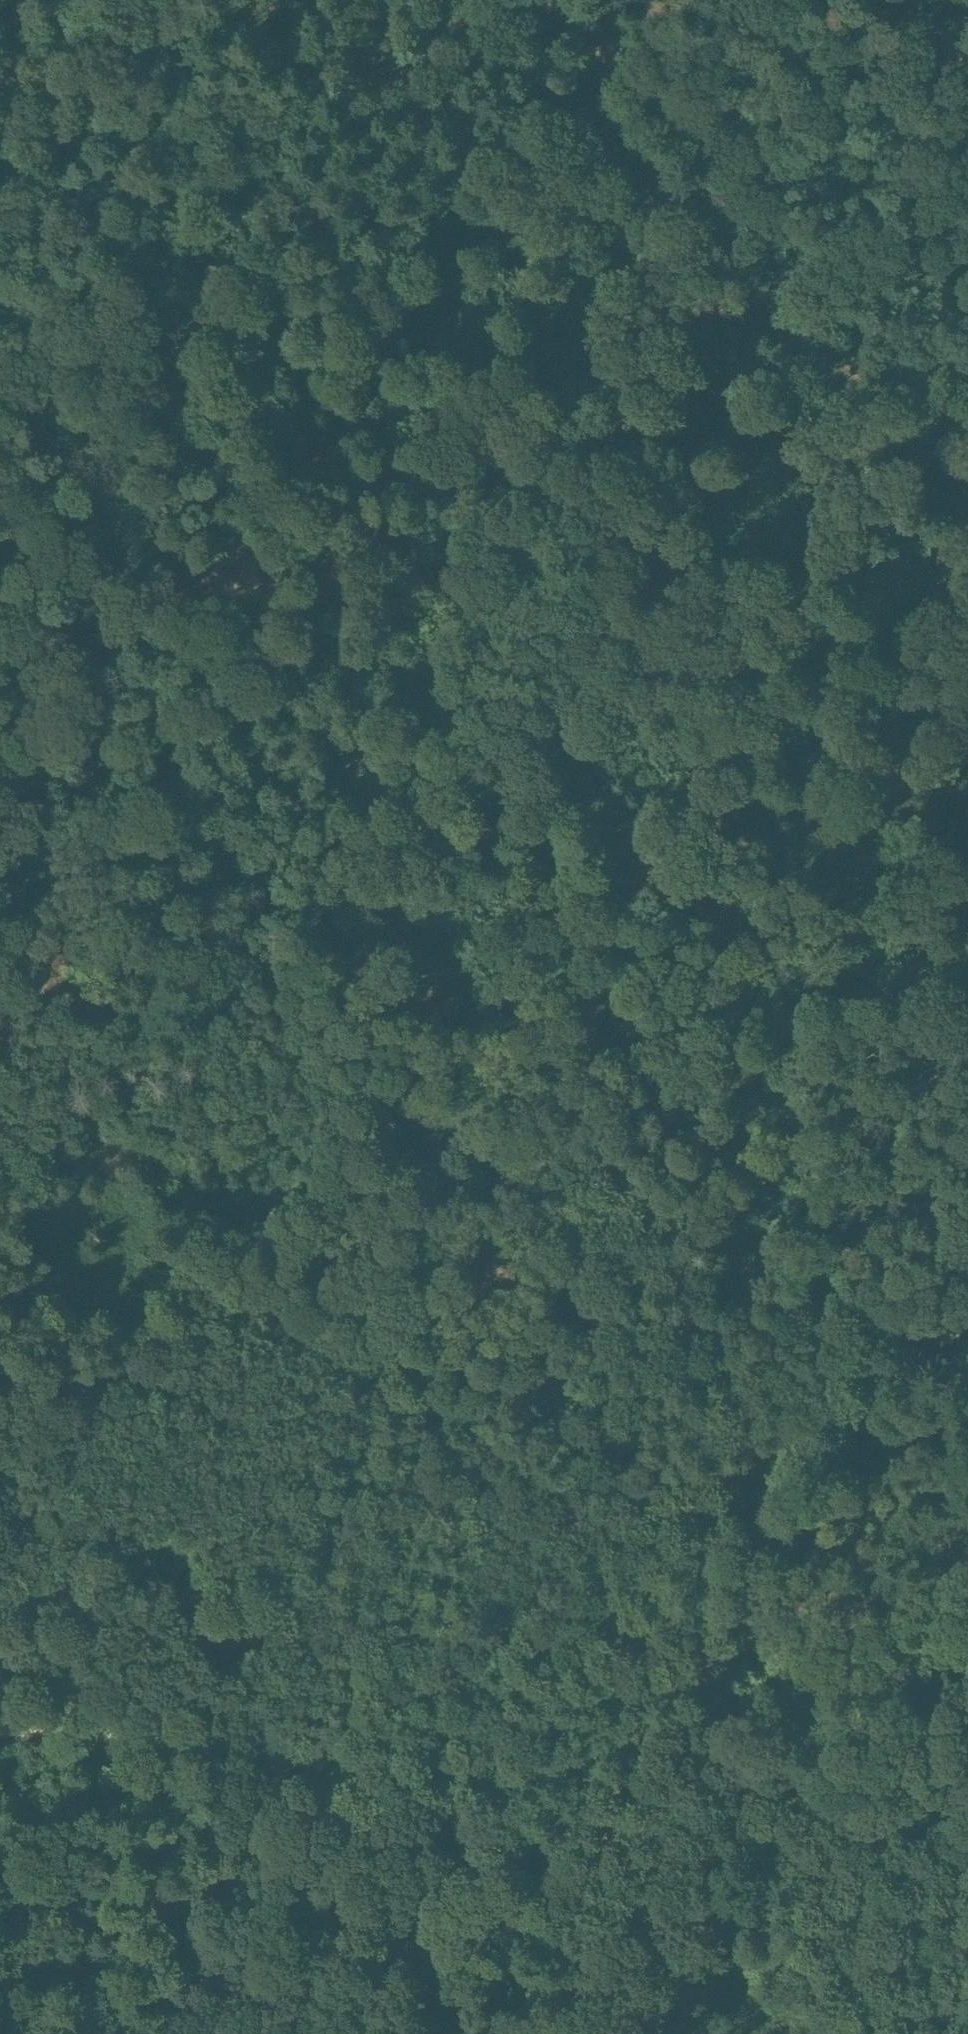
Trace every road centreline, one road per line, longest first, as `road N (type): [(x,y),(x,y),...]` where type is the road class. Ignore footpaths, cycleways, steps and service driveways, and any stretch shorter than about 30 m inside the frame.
road 1 (track): [(967,1320),(672,1194),(264,1003),(78,938),(0,928)]
road 2 (track): [(967,1820),(483,1638),(287,1756),(189,2033)]
road 3 (track): [(0,1738),(287,1756),(754,1919),(967,2031)]
road 4 (track): [(967,406),(935,407),(879,384),(809,335),(551,0)]
road 5 (track): [(967,1323),(483,1638)]
road 6 (track): [(0,1487),(310,1590),(462,1624),(483,1638)]

